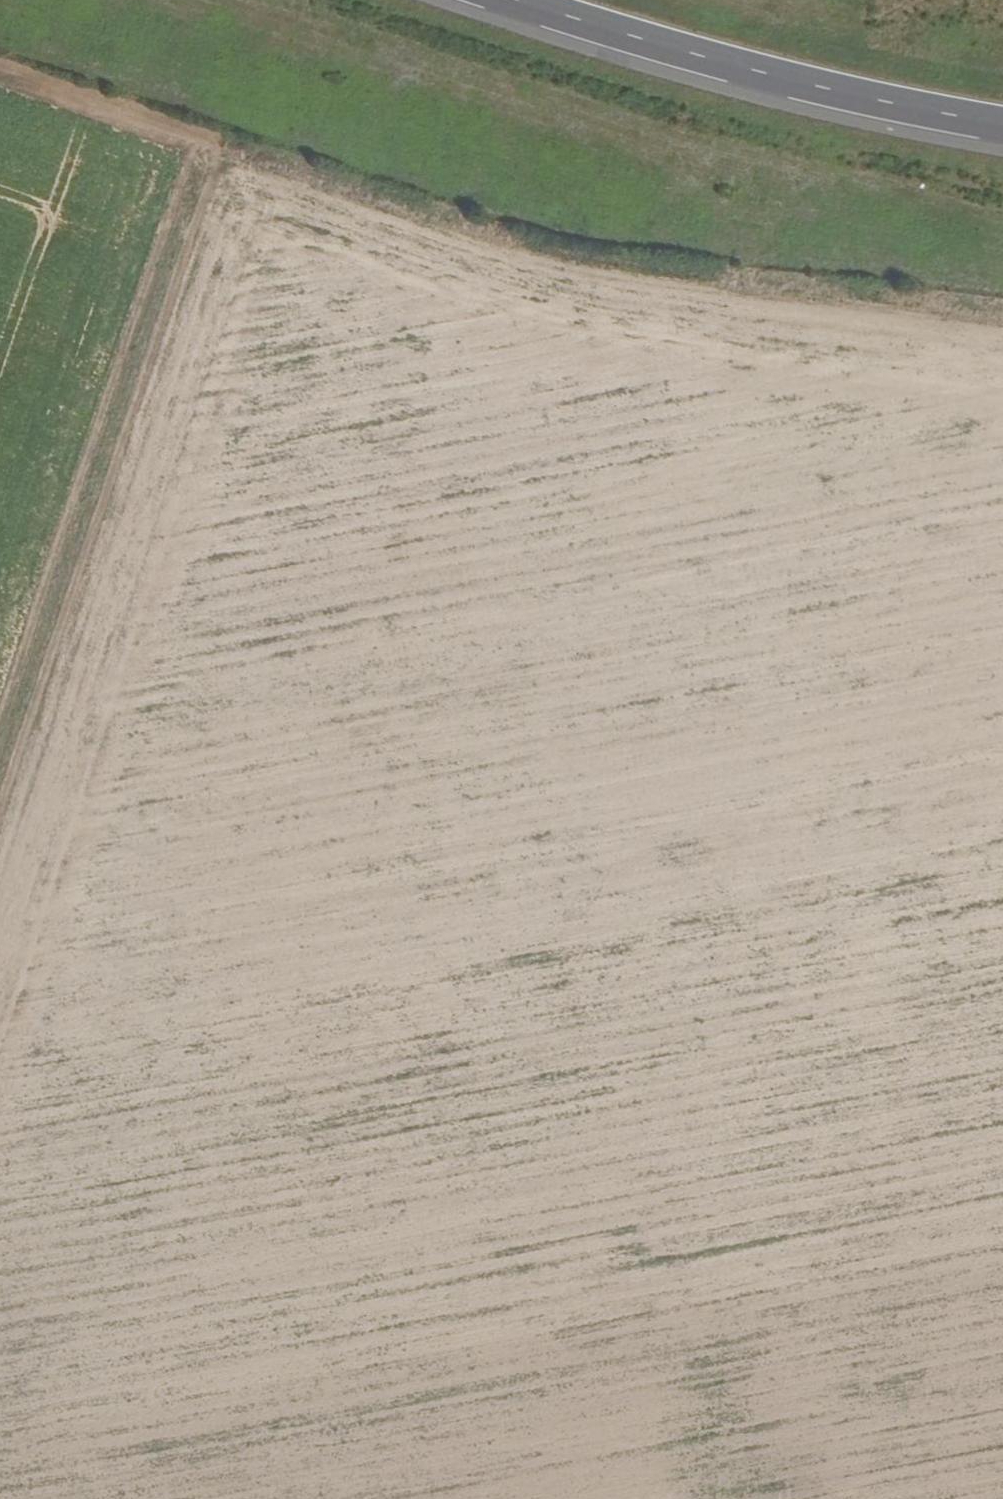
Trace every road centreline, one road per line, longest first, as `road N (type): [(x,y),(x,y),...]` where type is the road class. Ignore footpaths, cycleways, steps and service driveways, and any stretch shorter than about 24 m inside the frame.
road 1 (motorway): [(510,0),(834,93),(1002,126)]

